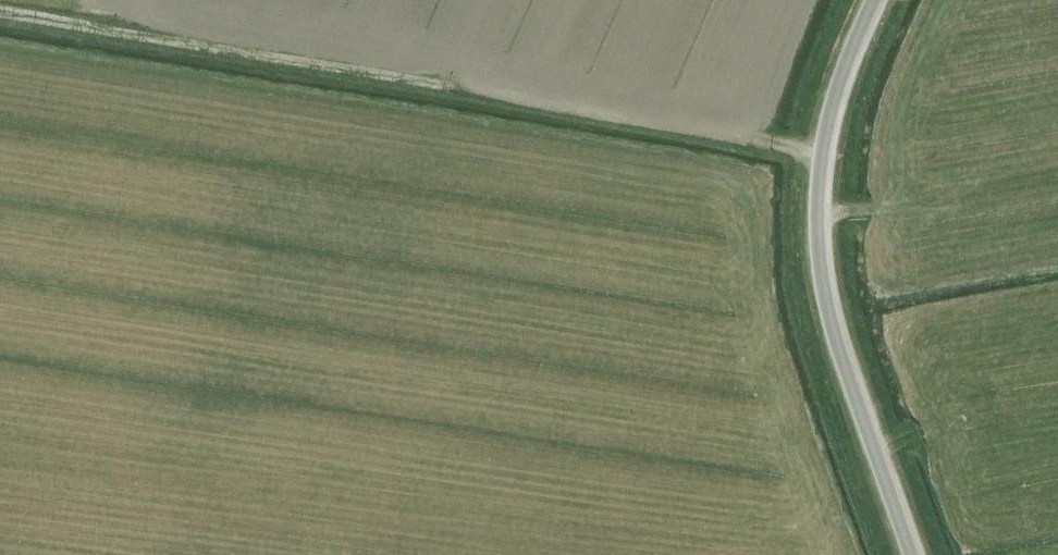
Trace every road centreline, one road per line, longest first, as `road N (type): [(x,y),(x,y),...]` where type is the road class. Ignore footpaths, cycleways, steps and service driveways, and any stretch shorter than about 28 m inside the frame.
road 1 (unclassified): [(908,554),(828,321),(818,246),(834,92),(873,0)]

